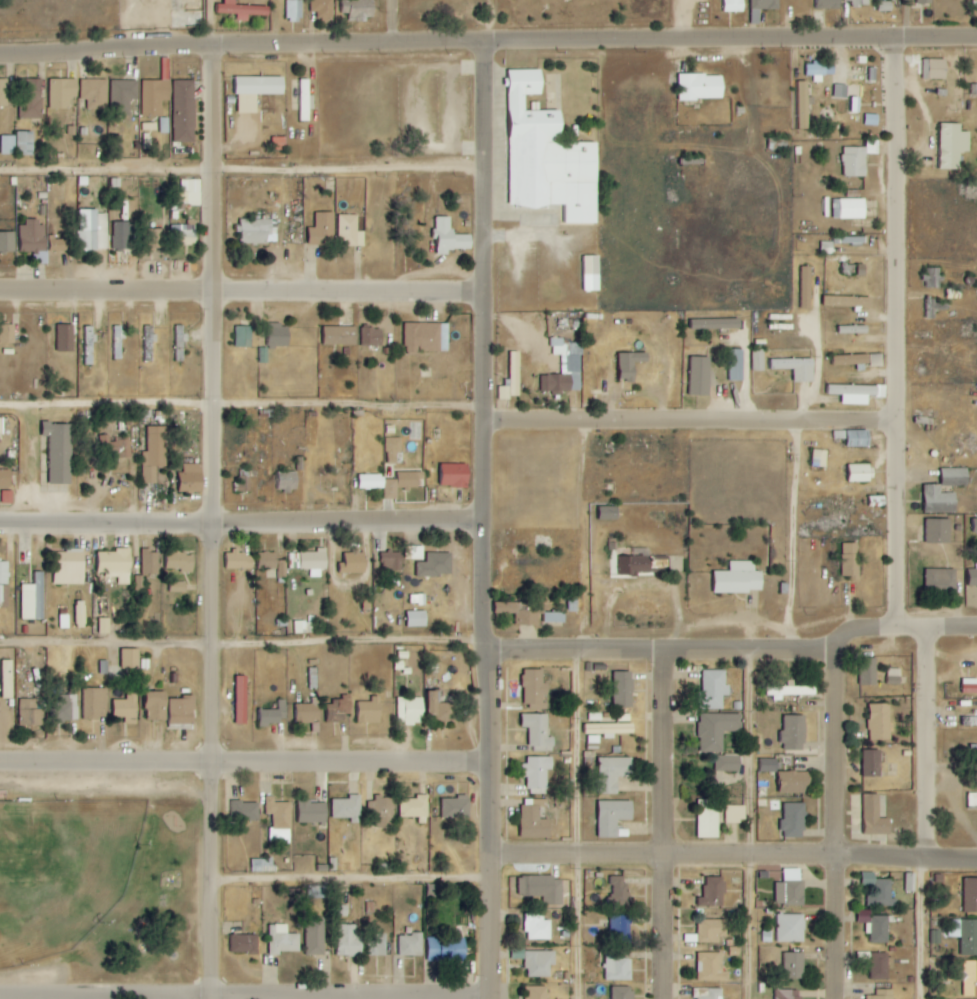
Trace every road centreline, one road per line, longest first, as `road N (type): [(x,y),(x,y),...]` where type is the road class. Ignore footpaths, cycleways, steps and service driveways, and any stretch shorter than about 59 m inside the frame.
road 1 (residential): [(208,998),(215,0)]
road 2 (residential): [(891,628),(889,40)]
road 3 (residential): [(486,998),(479,419)]
road 4 (residential): [(479,40),(976,41)]
road 5 (tertiary): [(487,853),(976,860)]
road 6 (residential): [(486,763),(0,764)]
road 7 (residential): [(480,521),(0,524)]
road 8 (residential): [(479,292),(0,290)]
road 9 (residential): [(486,995),(28,998)]
road 10 (residential): [(891,628),(857,631),(816,650),(480,652)]
road 11 (residential): [(479,419),(891,417)]
road 12 (residential): [(0,56),(398,43)]
road 13 (residential): [(479,419),(479,40)]
road 14 (residential): [(838,998),(836,644)]
road 15 (residential): [(671,998),(672,653)]
road 16 (residential): [(921,859),(926,628)]

